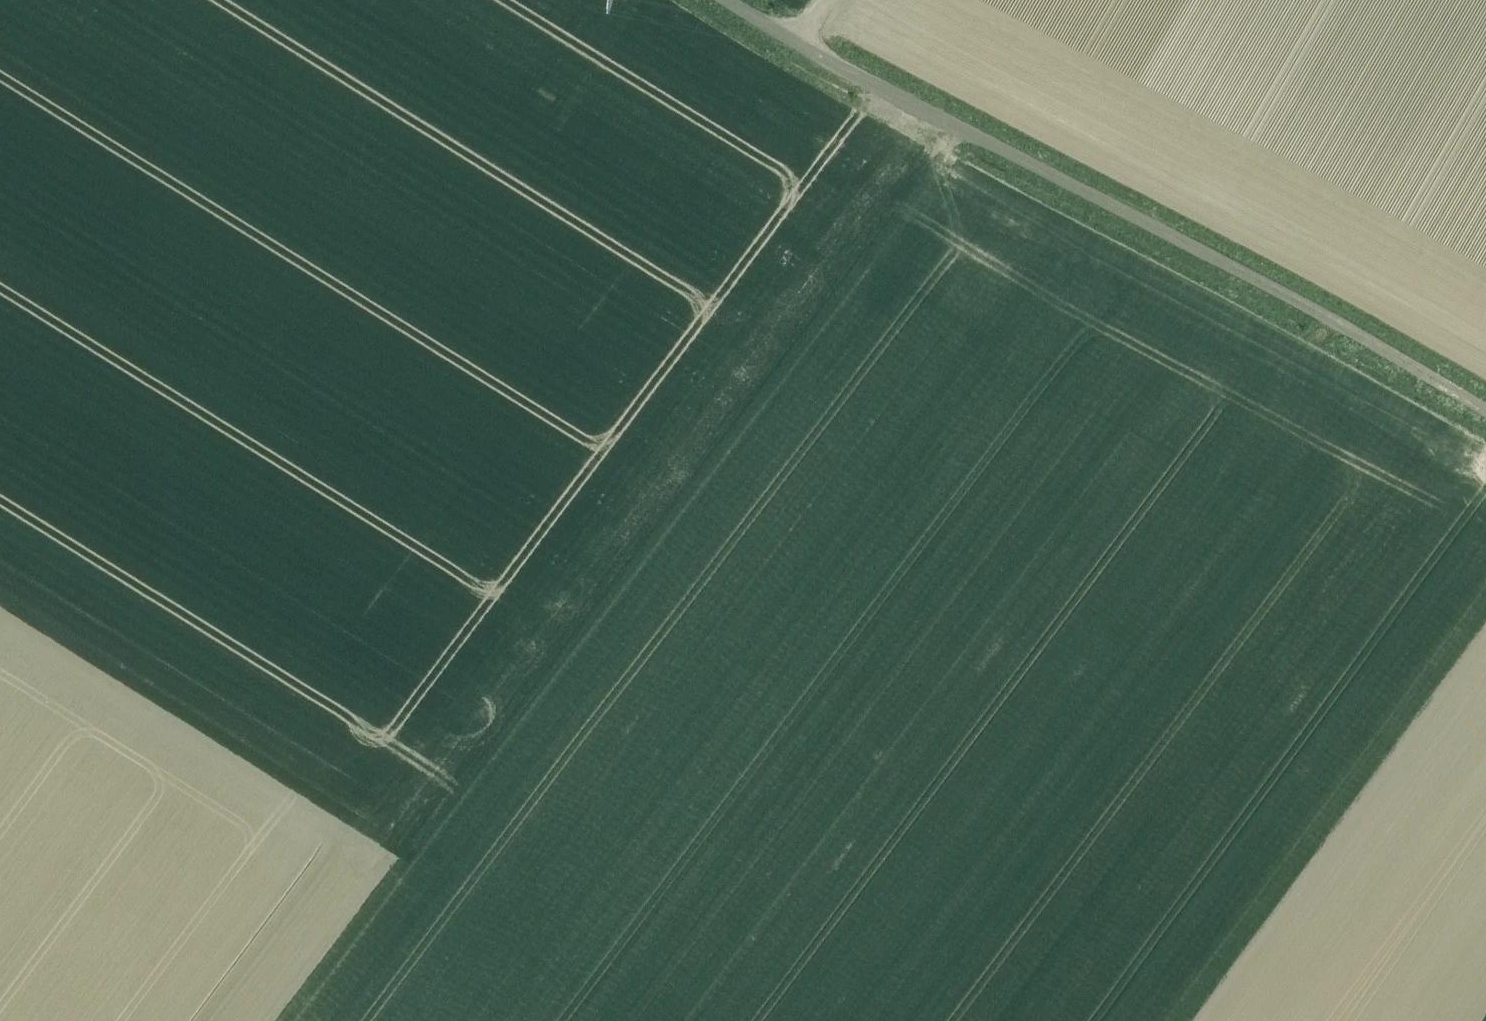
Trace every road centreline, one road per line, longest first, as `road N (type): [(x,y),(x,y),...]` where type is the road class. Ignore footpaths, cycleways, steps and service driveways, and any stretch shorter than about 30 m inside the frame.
road 1 (track): [(733,0),(906,105),(1217,258),(1485,412)]

